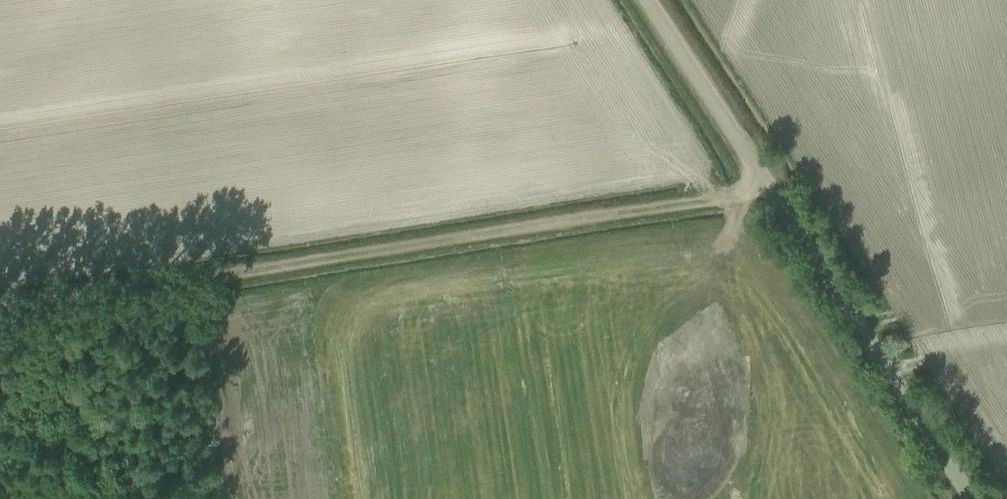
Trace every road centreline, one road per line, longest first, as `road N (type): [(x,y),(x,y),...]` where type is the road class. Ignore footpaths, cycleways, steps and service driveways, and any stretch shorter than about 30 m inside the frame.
road 1 (track): [(0,309),(771,185)]
road 2 (unclassified): [(651,0),(974,498)]

